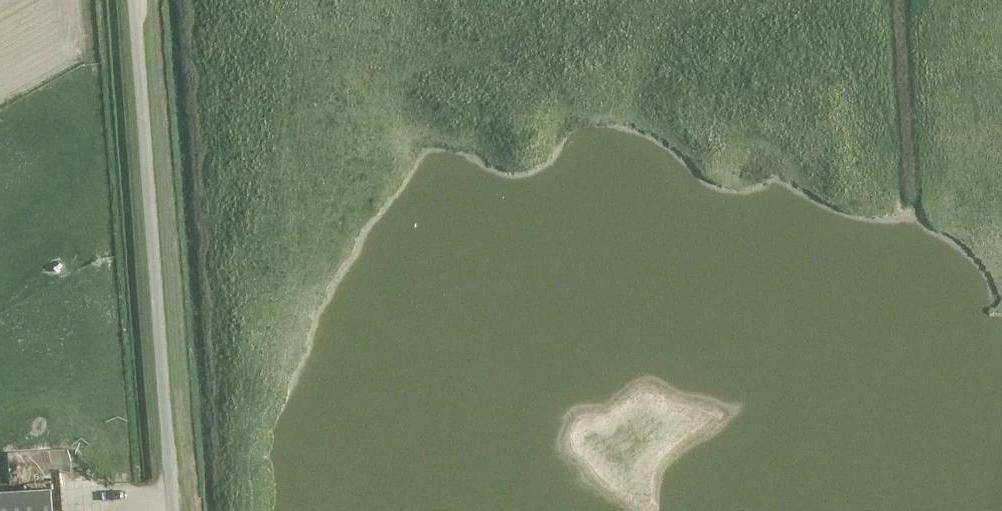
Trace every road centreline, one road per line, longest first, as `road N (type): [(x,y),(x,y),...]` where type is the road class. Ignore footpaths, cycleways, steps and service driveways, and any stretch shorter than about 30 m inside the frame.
road 1 (unclassified): [(174,510),(134,0)]

